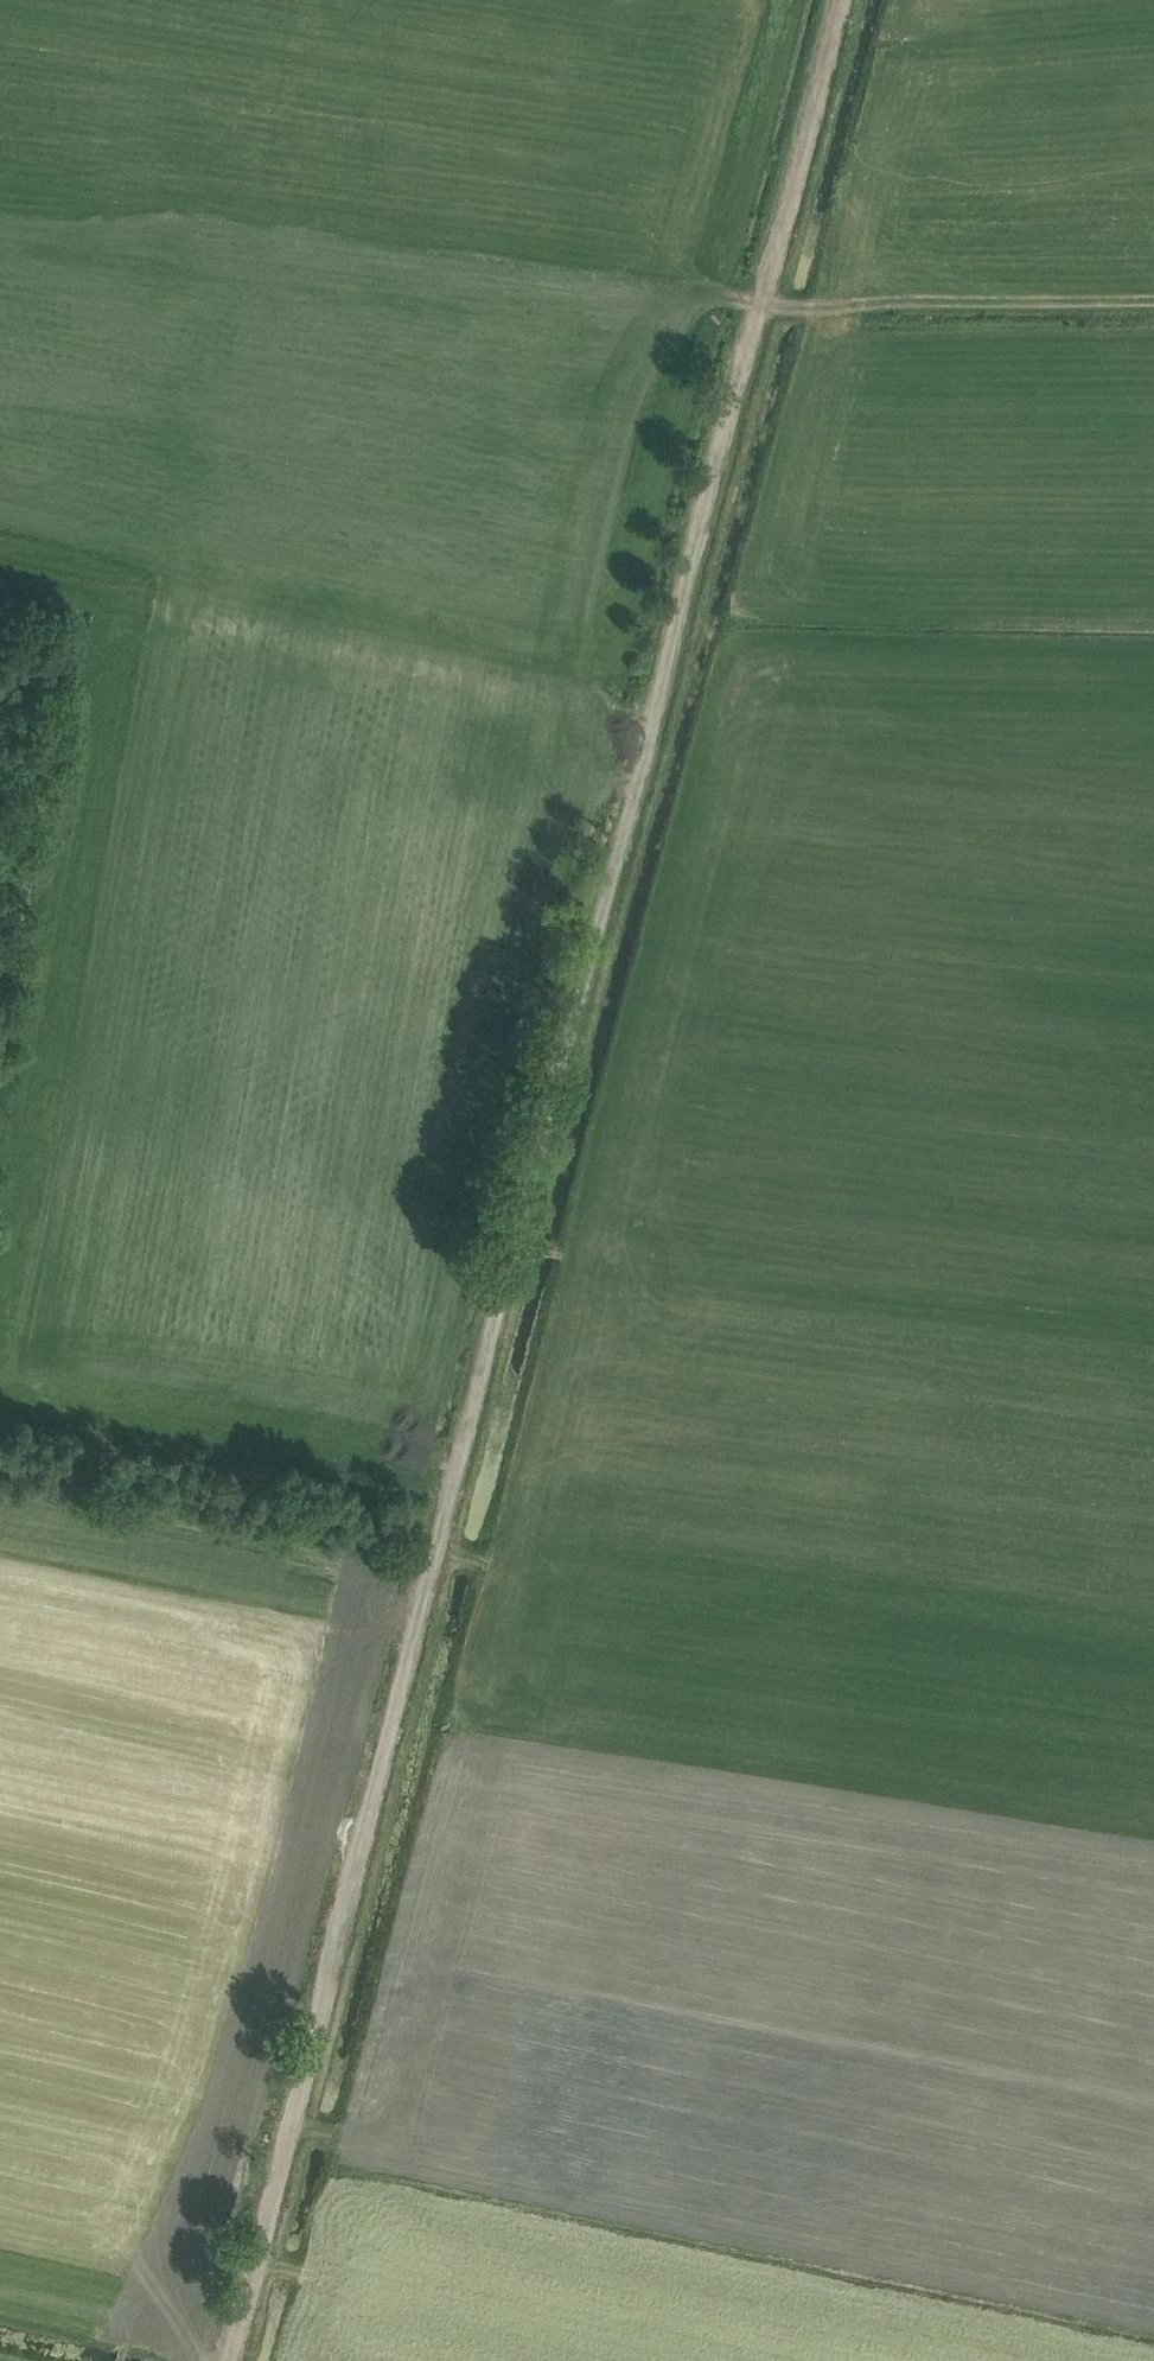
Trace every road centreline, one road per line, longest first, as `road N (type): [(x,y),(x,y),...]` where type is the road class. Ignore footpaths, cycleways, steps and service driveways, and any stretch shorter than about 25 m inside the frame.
road 1 (track): [(837,0),(218,2360)]
road 2 (track): [(762,301),(1153,298)]

